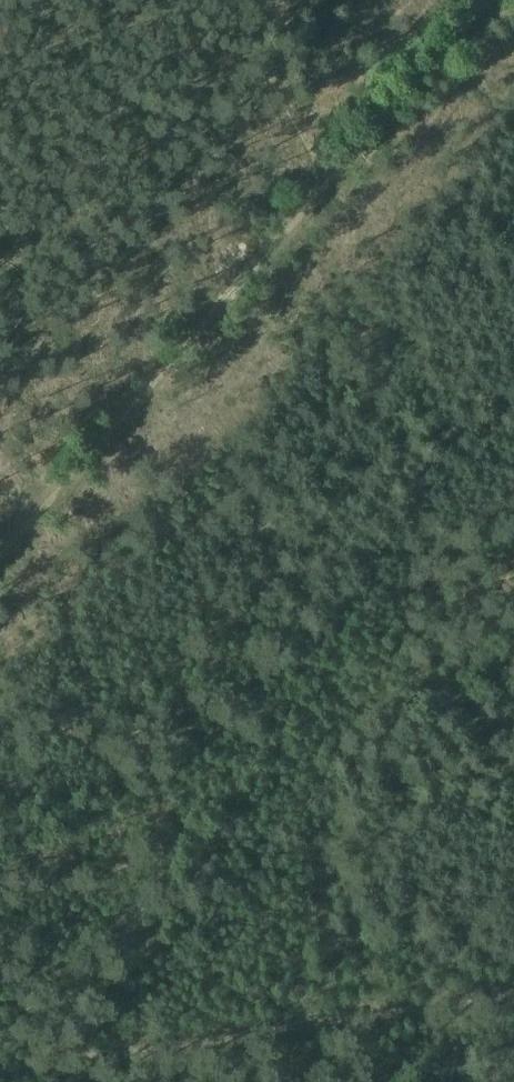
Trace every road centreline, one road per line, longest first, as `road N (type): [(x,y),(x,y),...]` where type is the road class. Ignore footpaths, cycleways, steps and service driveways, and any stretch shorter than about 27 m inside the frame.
road 1 (track): [(0,550),(479,0)]
road 2 (track): [(513,990),(0,1066)]

